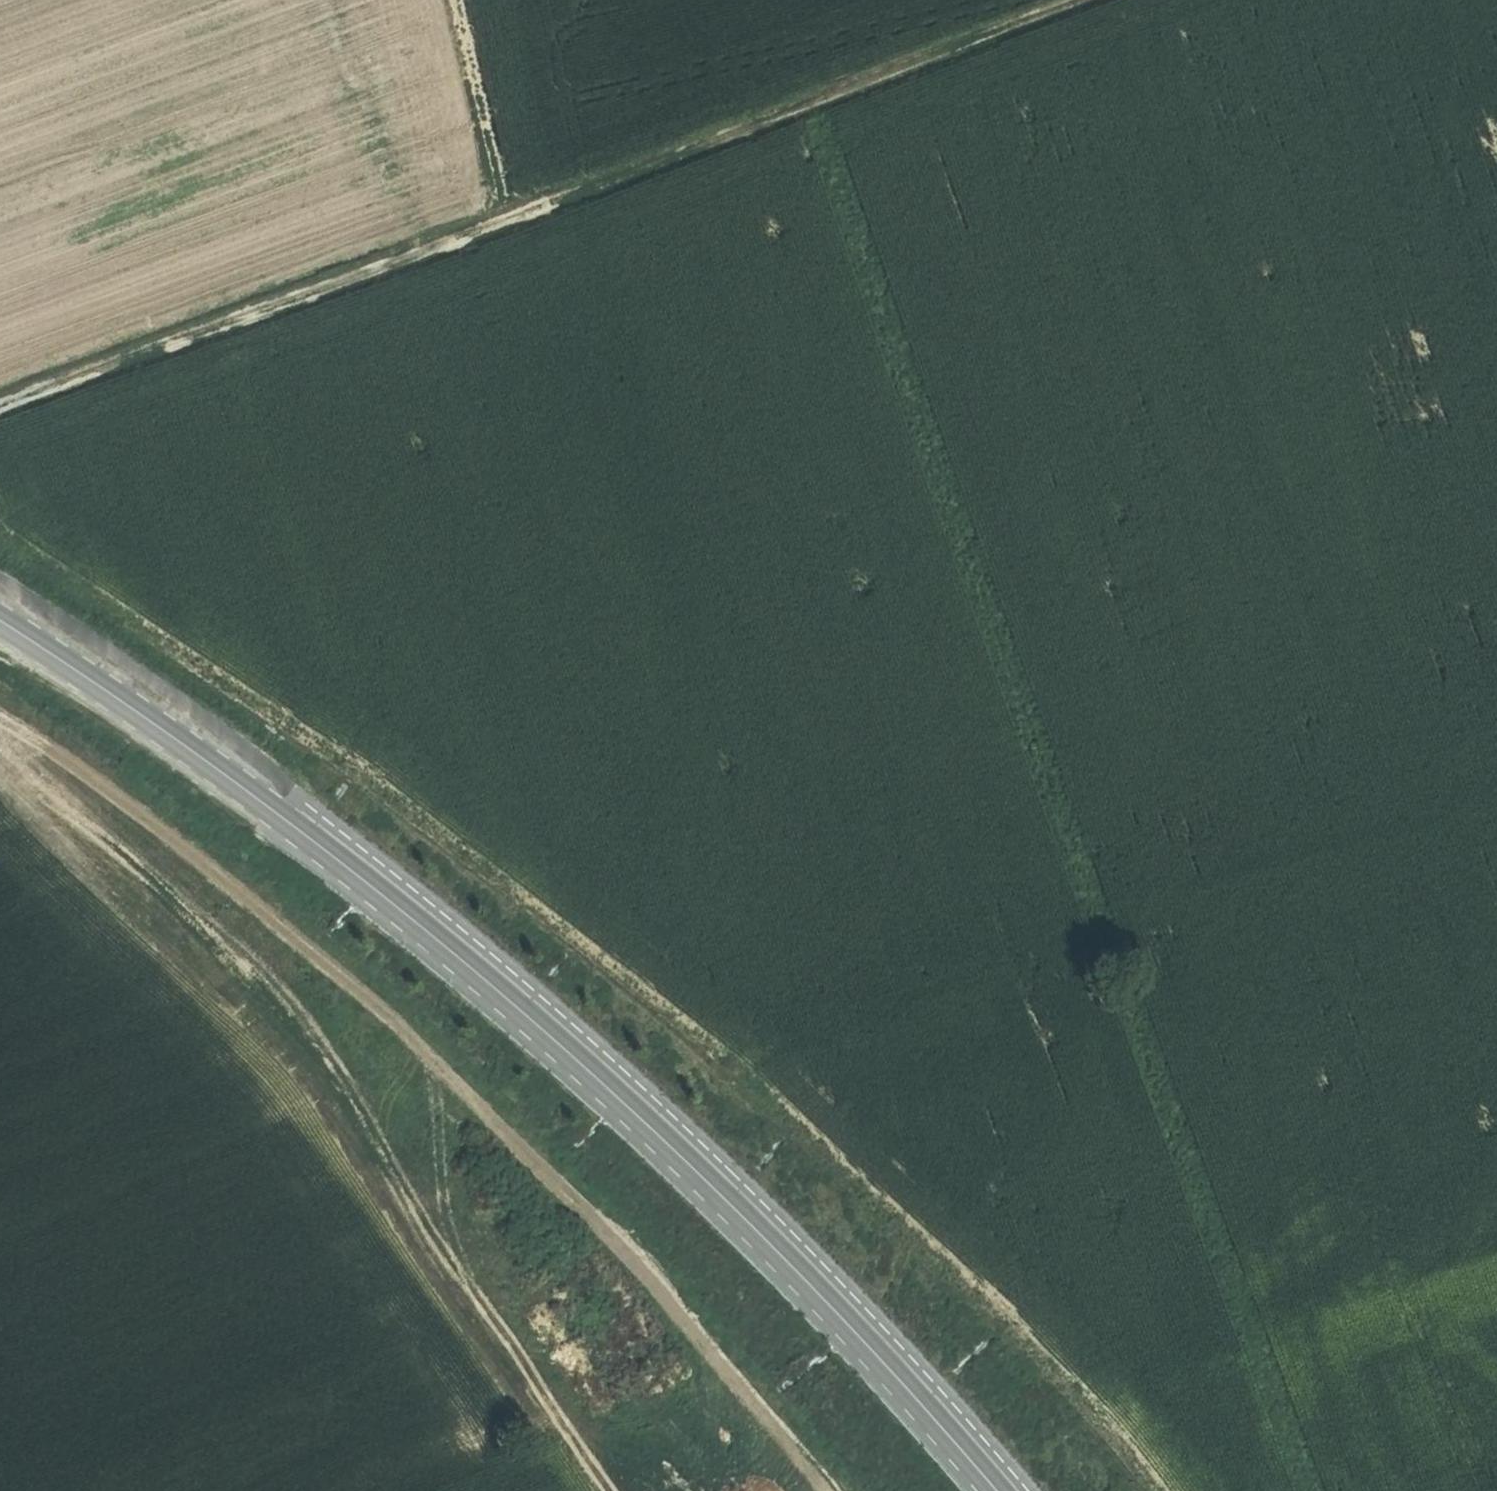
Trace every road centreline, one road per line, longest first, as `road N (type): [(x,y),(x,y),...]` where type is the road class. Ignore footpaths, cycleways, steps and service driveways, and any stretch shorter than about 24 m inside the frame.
road 1 (secondary): [(993,1490),(747,1224),(452,951),(162,729),(0,622)]
road 2 (track): [(0,405),(1079,0)]
road 3 (track): [(591,1490),(226,1016),(0,780)]

